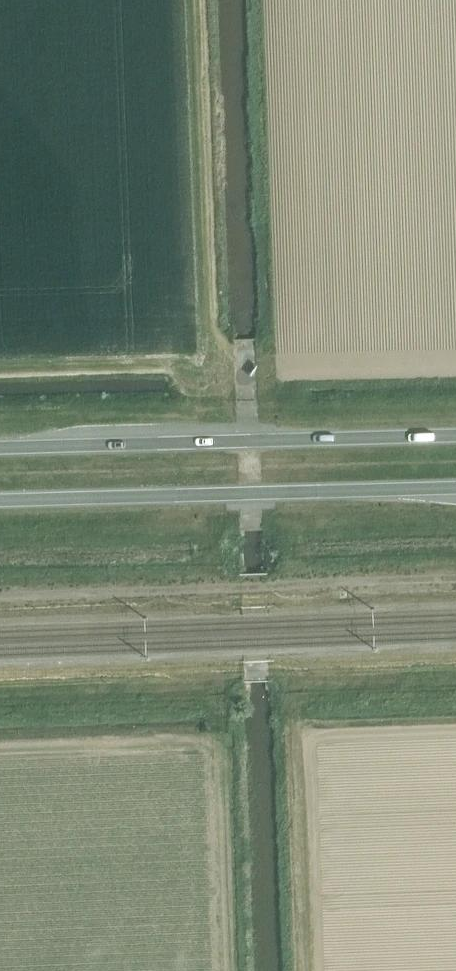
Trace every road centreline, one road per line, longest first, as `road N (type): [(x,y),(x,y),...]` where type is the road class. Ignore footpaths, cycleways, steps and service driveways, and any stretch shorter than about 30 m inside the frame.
road 1 (track): [(0,596),(455,580)]
road 2 (trunk): [(455,435),(0,448)]
road 3 (trunk): [(0,499),(455,486)]
road 4 (track): [(305,970),(297,740)]

